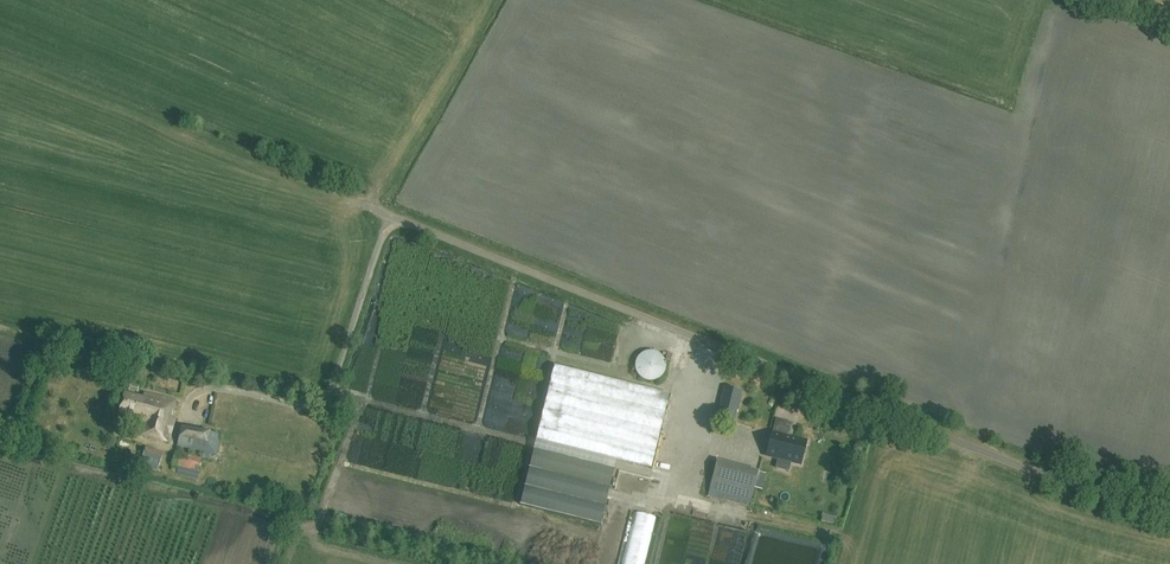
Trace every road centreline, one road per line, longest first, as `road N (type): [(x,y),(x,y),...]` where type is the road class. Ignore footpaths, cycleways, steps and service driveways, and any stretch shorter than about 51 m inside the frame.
road 1 (unclassified): [(1169,506),(1027,462),(343,198)]

